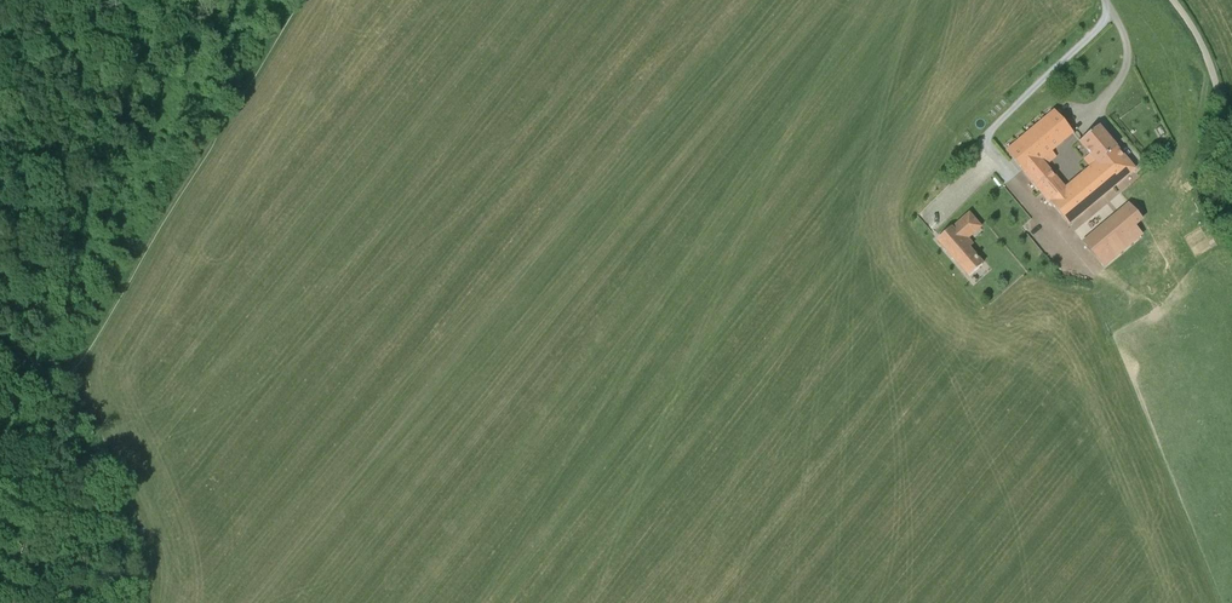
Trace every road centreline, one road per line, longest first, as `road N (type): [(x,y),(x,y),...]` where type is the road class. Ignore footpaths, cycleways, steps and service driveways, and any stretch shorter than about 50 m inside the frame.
road 1 (unclassified): [(1231,138),(1208,57),(1173,0)]

